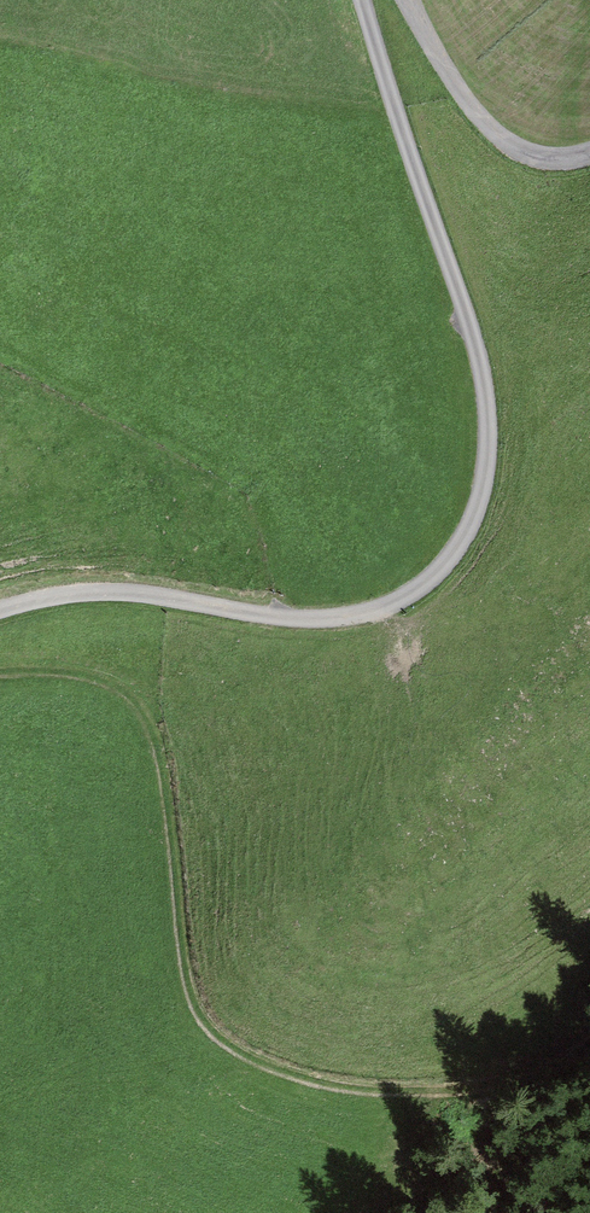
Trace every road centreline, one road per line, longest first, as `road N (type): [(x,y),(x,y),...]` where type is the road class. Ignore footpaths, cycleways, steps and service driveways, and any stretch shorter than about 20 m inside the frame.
road 1 (unclassified): [(367,0),(485,388),(480,497),(451,557),(393,601),(332,617),(116,591),(0,610)]
road 2 (track): [(0,672),(85,671),(137,697),(165,786),(180,957),(199,1009),(247,1055),(333,1086)]
road 3 (unclassified): [(408,0),(462,95),(505,142),(541,158),(589,151)]

